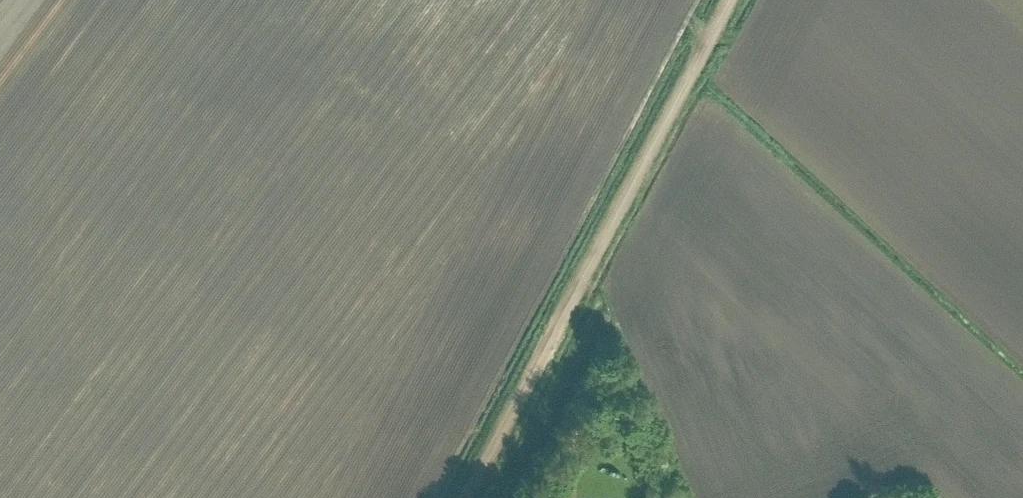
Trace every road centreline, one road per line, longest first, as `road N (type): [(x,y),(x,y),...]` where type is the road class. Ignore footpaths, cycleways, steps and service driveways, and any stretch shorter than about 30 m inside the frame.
road 1 (track): [(727,0),(463,497)]

